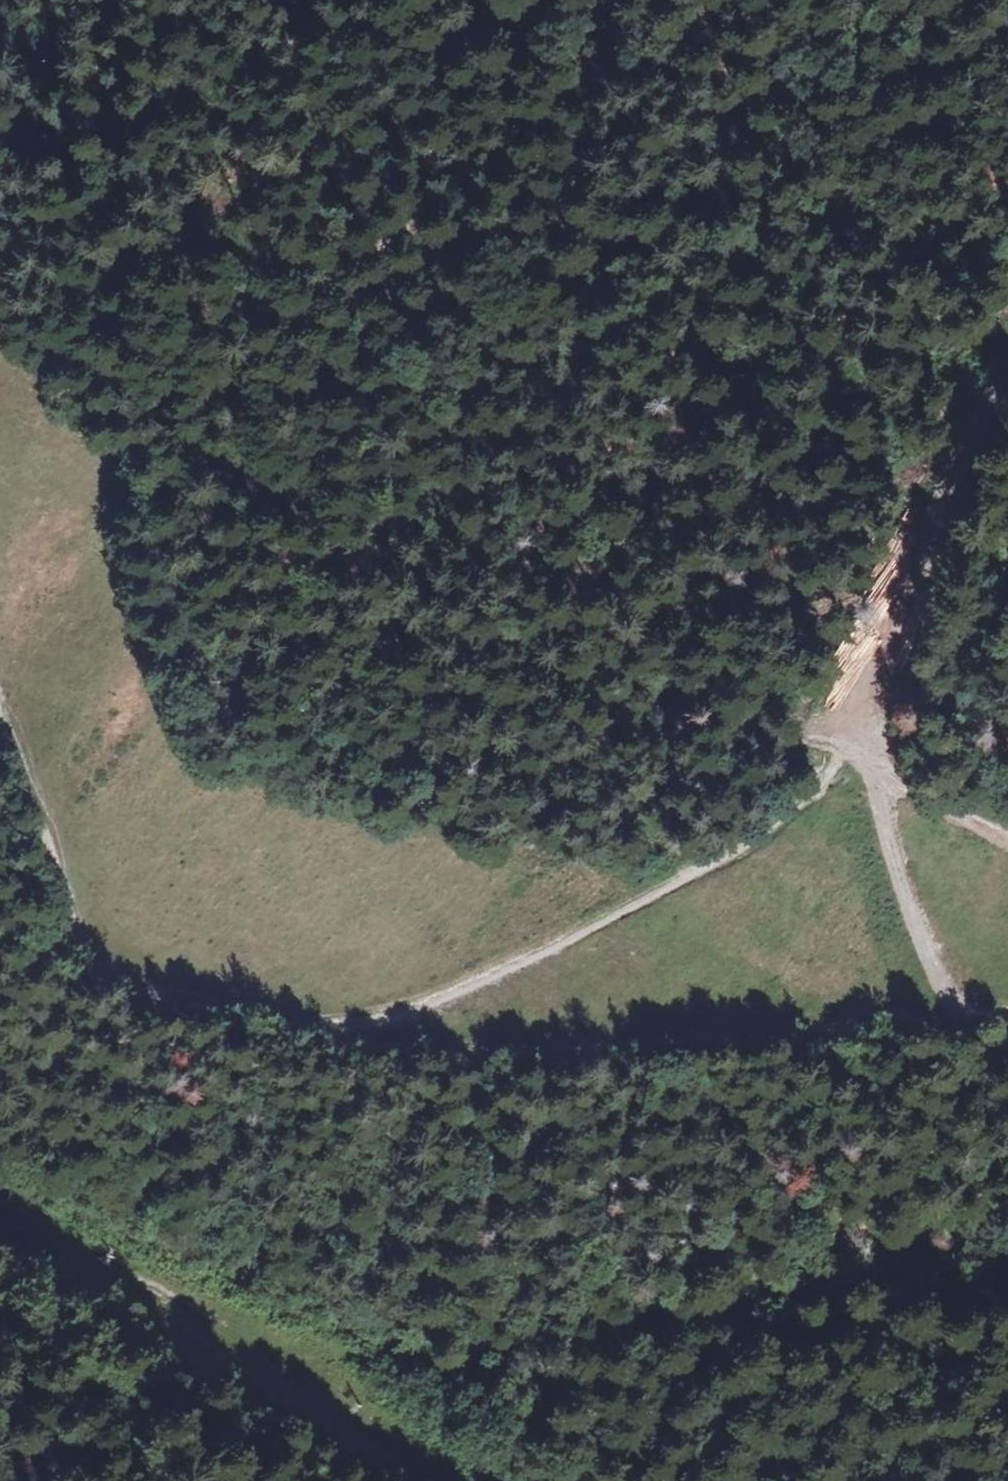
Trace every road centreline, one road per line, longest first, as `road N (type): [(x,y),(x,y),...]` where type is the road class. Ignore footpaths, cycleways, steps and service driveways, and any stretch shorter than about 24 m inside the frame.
road 1 (track): [(0,728),(45,859),(102,965),(157,999),(291,1030),(402,1015),(529,960),(696,870),(831,776),(853,769),(874,799)]
road 2 (track): [(1007,371),(875,643),(853,769)]
road 3 (track): [(1007,1016),(962,1019),(926,957),(874,799)]

